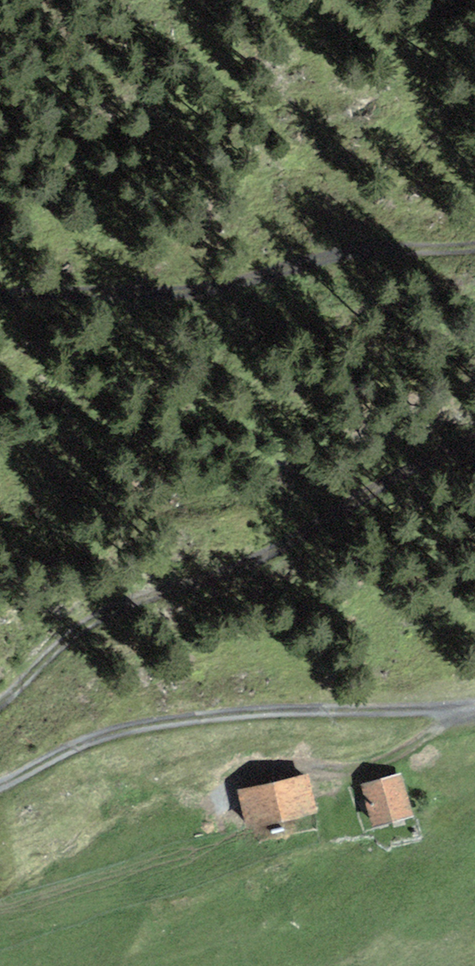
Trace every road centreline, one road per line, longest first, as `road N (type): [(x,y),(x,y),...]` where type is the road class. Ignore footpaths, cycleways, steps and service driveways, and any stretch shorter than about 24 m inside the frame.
road 1 (track): [(474,445),(415,464),(262,555),(85,621),(0,704)]
road 2 (track): [(0,786),(97,737),(200,718),(474,704)]
road 3 (track): [(0,303),(148,297),(317,264),(474,247)]

